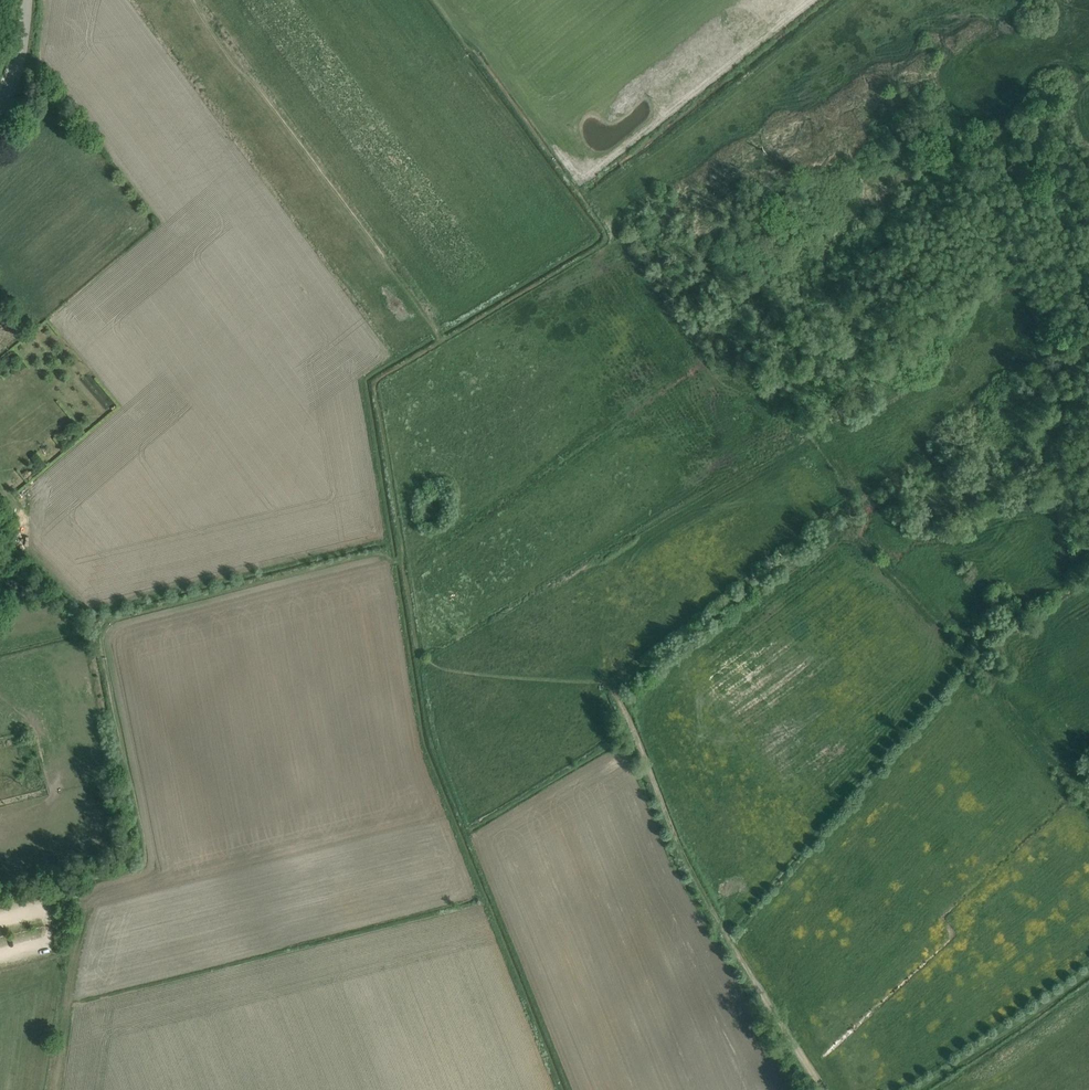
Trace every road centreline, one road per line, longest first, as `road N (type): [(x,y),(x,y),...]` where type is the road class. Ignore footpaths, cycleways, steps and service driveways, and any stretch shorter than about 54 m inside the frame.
road 1 (track): [(615,693),(680,849),(821,1089)]

